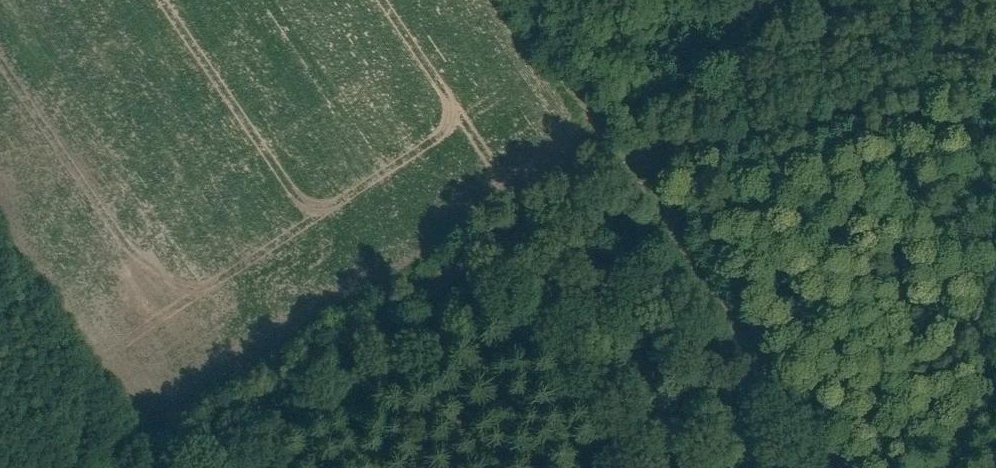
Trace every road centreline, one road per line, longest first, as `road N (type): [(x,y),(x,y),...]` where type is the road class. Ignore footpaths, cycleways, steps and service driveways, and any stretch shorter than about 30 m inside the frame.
road 1 (track): [(161,467),(574,186),(628,159)]
road 2 (track): [(628,159),(809,130),(868,110),(940,73),(995,26)]
road 3 (track): [(628,159),(840,467)]
road 4 (track): [(519,0),(628,159)]

